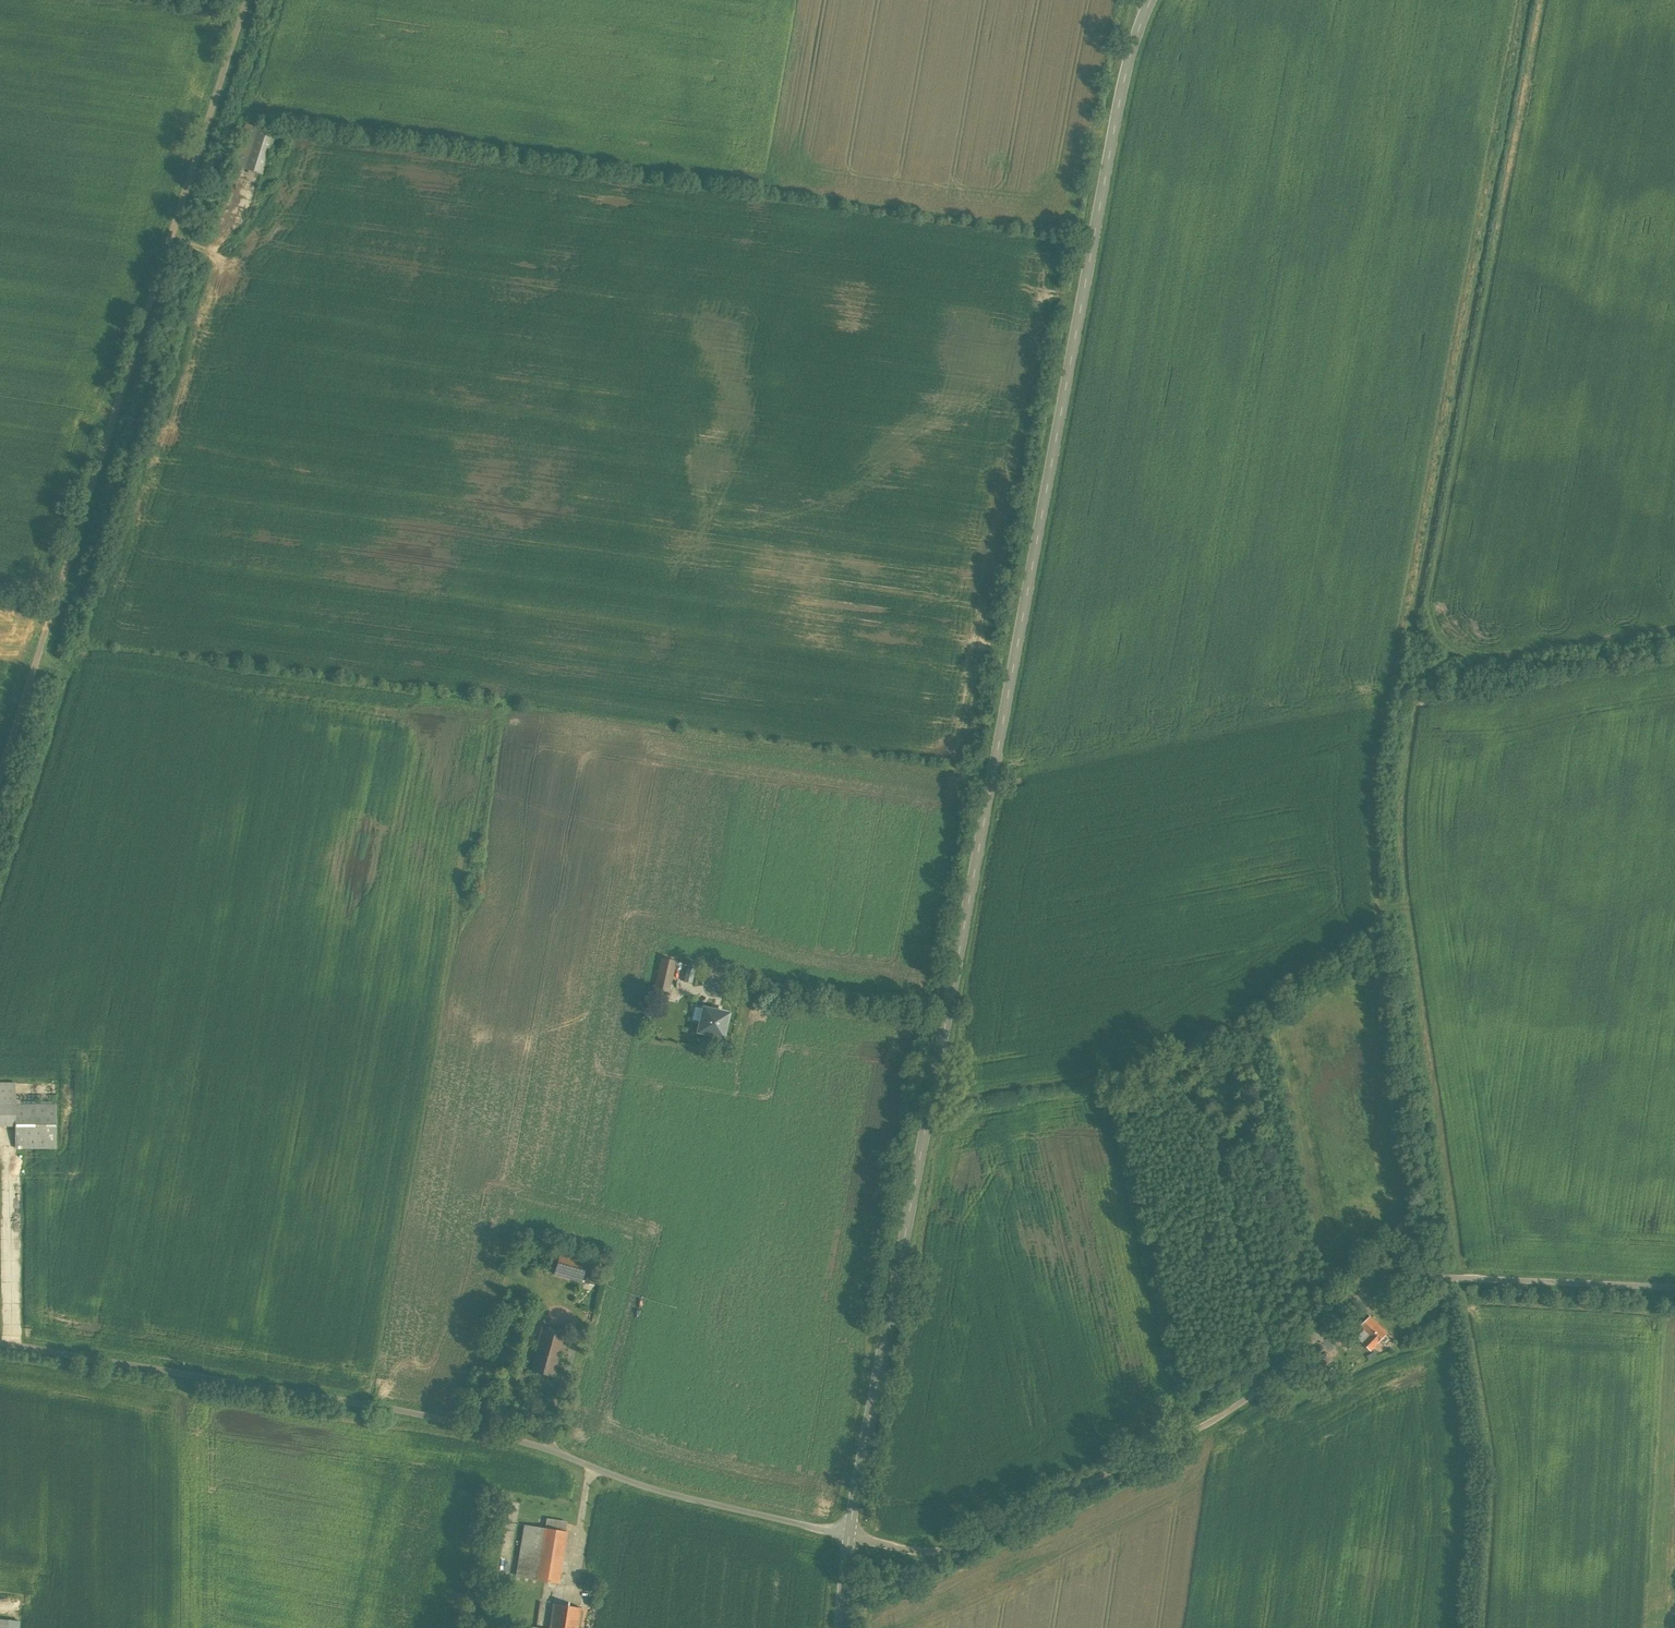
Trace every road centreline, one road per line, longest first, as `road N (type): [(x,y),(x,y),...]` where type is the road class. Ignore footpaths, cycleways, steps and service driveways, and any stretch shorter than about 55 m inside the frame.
road 1 (tertiary): [(849,1536),(1121,97),(1151,0)]
road 2 (unclassified): [(1674,1289),(1438,1278),(1376,1287),(1231,1410),(977,1539),(946,1552),(849,1536)]
road 3 (unclassified): [(849,1536),(616,1476),(518,1441),(0,1344)]
road 4 (unclassified): [(0,784),(249,0)]

